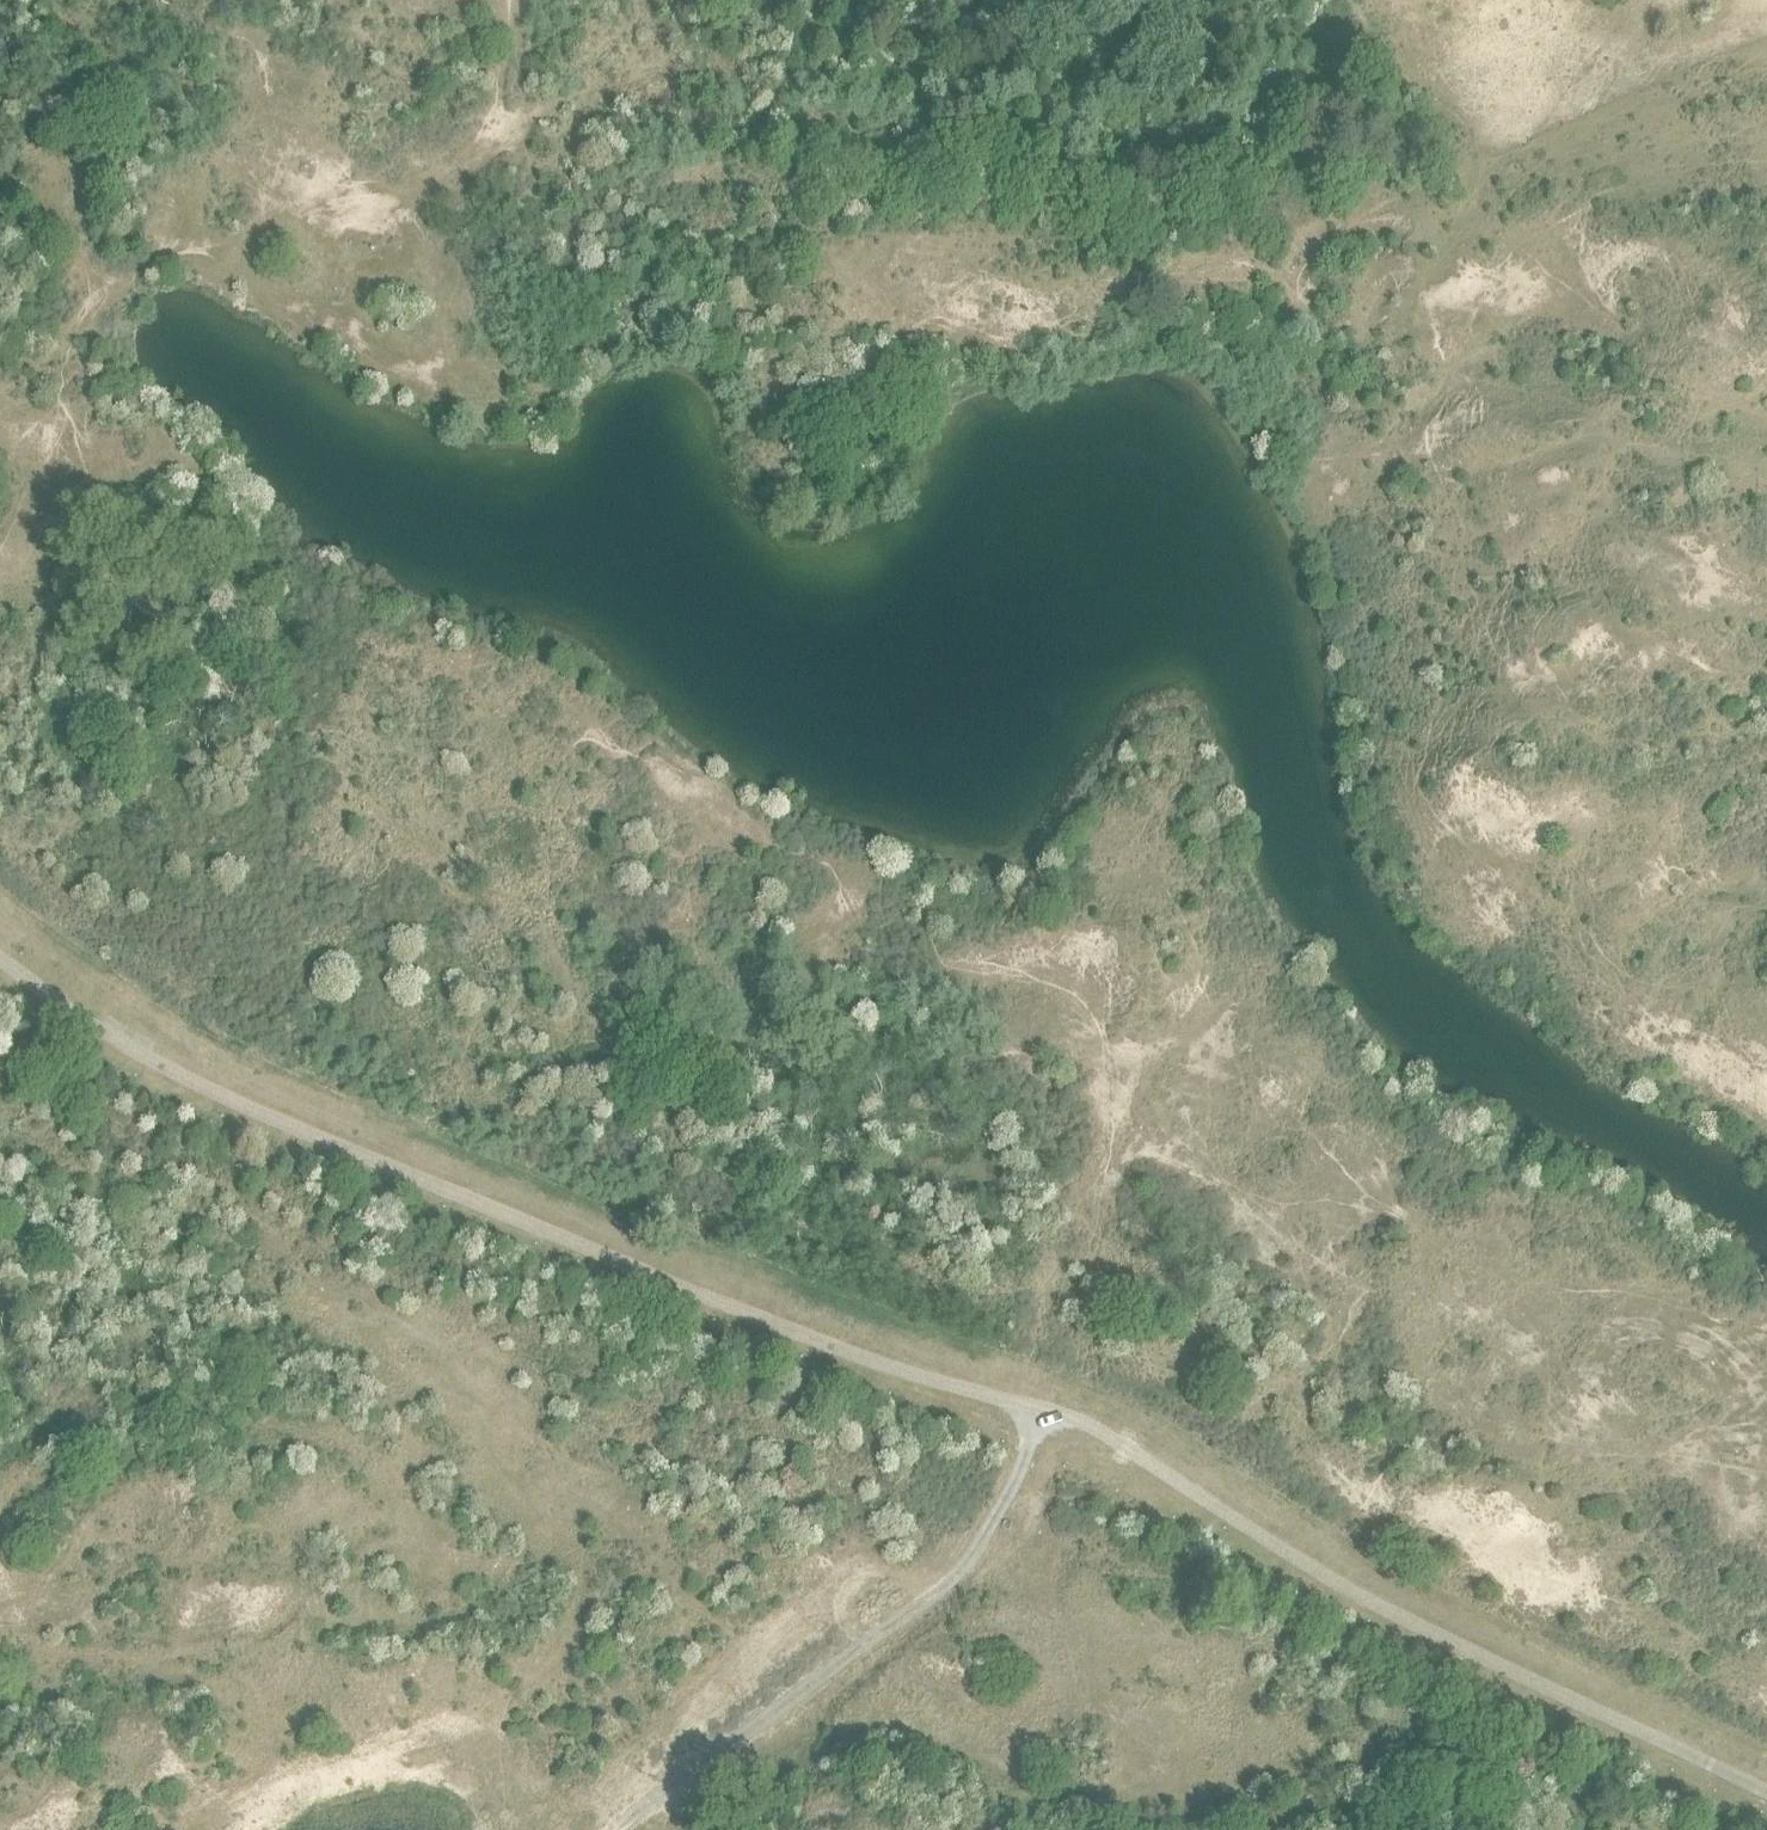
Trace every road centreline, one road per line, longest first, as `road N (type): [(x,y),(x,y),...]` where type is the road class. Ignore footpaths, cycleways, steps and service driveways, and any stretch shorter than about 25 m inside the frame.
road 1 (track): [(0,962),(164,1070),(884,1367),(1066,1417),(1362,1598),(1766,1794)]
road 2 (track): [(506,0),(480,148),(434,197),(291,197),(231,243),(131,265),(63,358),(45,447),(0,529)]
road 3 (track): [(614,1829),(957,1576),(1011,1492),(1037,1407)]
road 4 (track): [(225,1829),(367,1754),(441,1745),(604,1829)]

